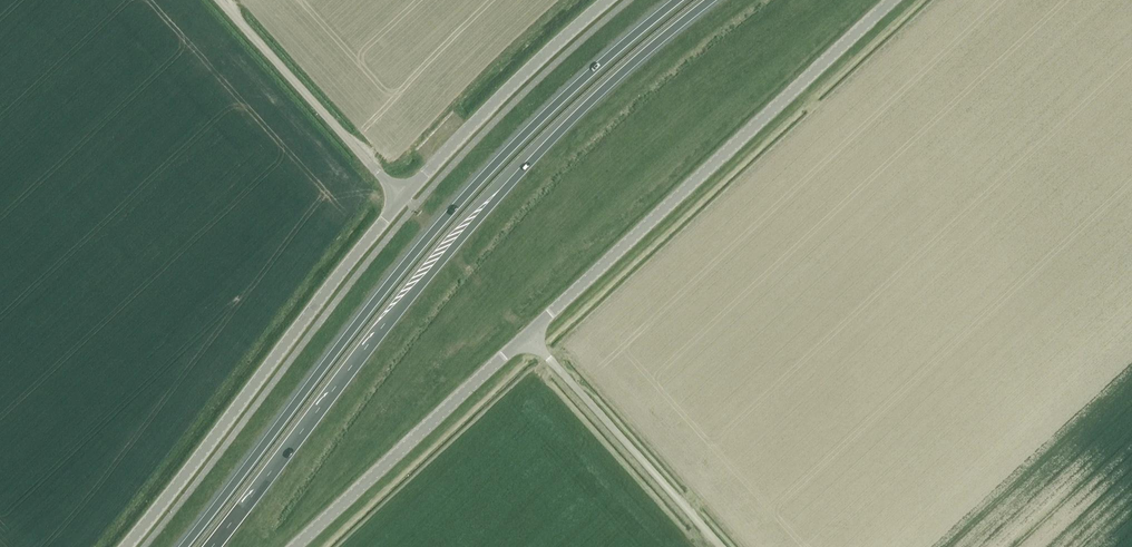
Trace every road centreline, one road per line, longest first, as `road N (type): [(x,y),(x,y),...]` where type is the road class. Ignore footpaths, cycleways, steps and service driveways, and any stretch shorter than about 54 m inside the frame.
road 1 (trunk): [(211,546),(377,332),(466,232),(596,95),(710,0)]
road 2 (trunk): [(677,0),(587,75),(446,216),(184,546)]
road 3 (unclassified): [(526,336),(894,0)]
road 4 (unclassified): [(126,546),(402,197)]
road 5 (unclassified): [(296,546),(526,336)]
road 6 (unclassified): [(402,197),(607,0)]
road 7 (unclassified): [(526,336),(716,546)]
road 8 (unclassified): [(402,197),(219,0)]

